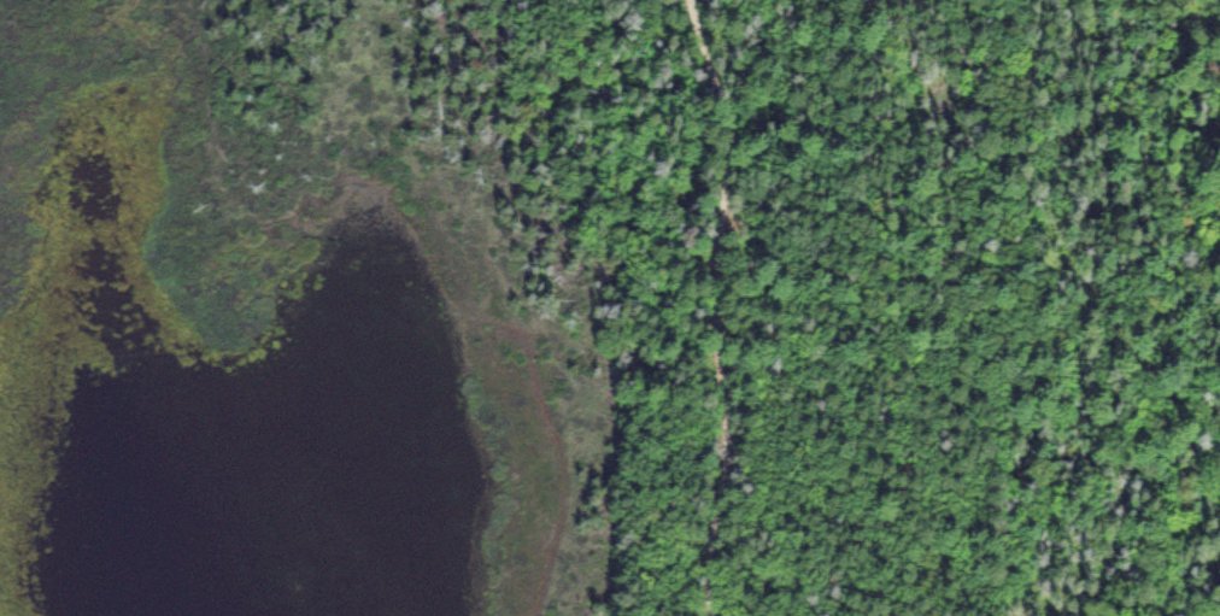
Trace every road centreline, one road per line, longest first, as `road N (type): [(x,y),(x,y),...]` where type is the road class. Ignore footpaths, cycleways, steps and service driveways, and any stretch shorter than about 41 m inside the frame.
road 1 (track): [(719,615),(726,100),(692,0)]

